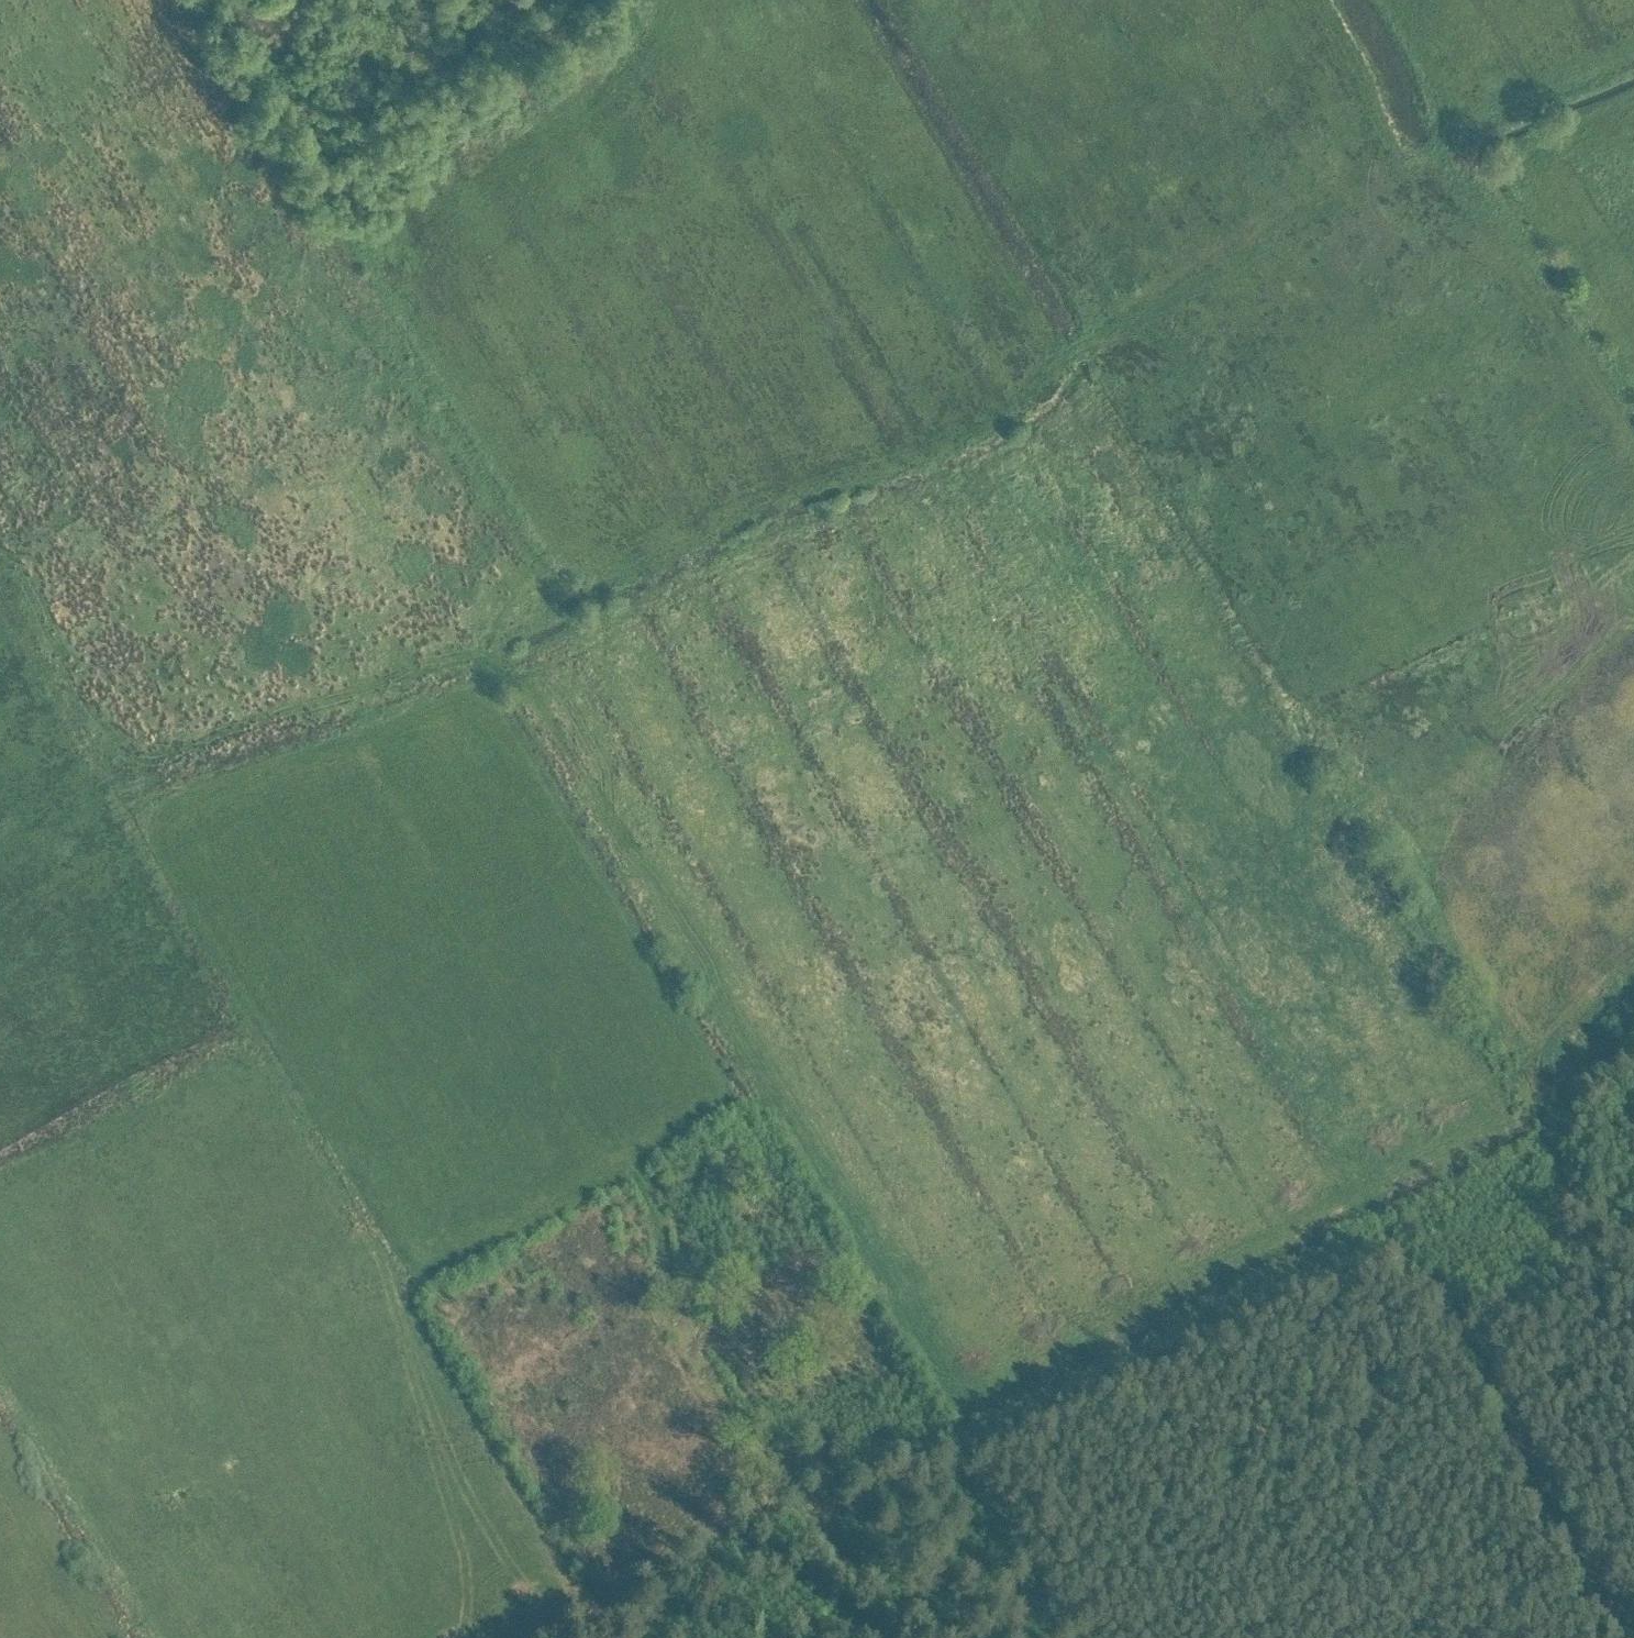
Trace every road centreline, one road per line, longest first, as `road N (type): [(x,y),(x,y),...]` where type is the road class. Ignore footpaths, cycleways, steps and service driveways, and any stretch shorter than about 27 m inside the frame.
road 1 (track): [(627,1191),(657,1242),(695,1361),(764,1474),(925,1637)]

